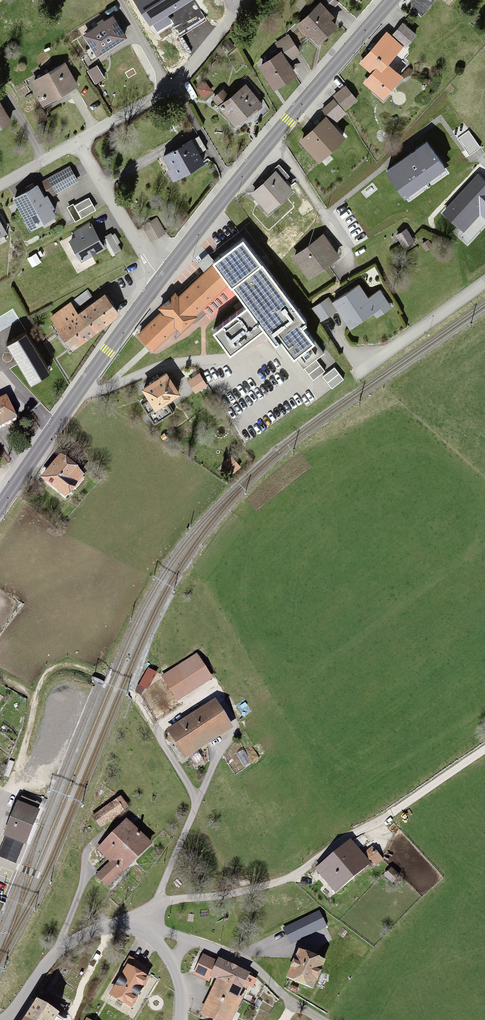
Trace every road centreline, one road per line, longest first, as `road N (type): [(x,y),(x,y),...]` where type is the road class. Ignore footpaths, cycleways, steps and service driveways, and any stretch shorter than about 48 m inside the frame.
road 1 (unclassified): [(143,919),(179,901),(223,900),(283,881),(484,746)]
road 2 (primary): [(0,506),(161,278)]
road 3 (residential): [(237,10),(169,90),(76,143)]
road 4 (primary): [(161,278),(275,136)]
road 5 (residential): [(6,1019),(57,950),(116,920),(143,919)]
road 6 (primary): [(275,136),(391,0)]
road 7 (residential): [(161,278),(76,143)]
road 8 (residential): [(360,370),(484,280)]
road 9 (residential): [(275,136),(347,246)]
road 10 (unclassified): [(292,1004),(255,967),(189,939)]

